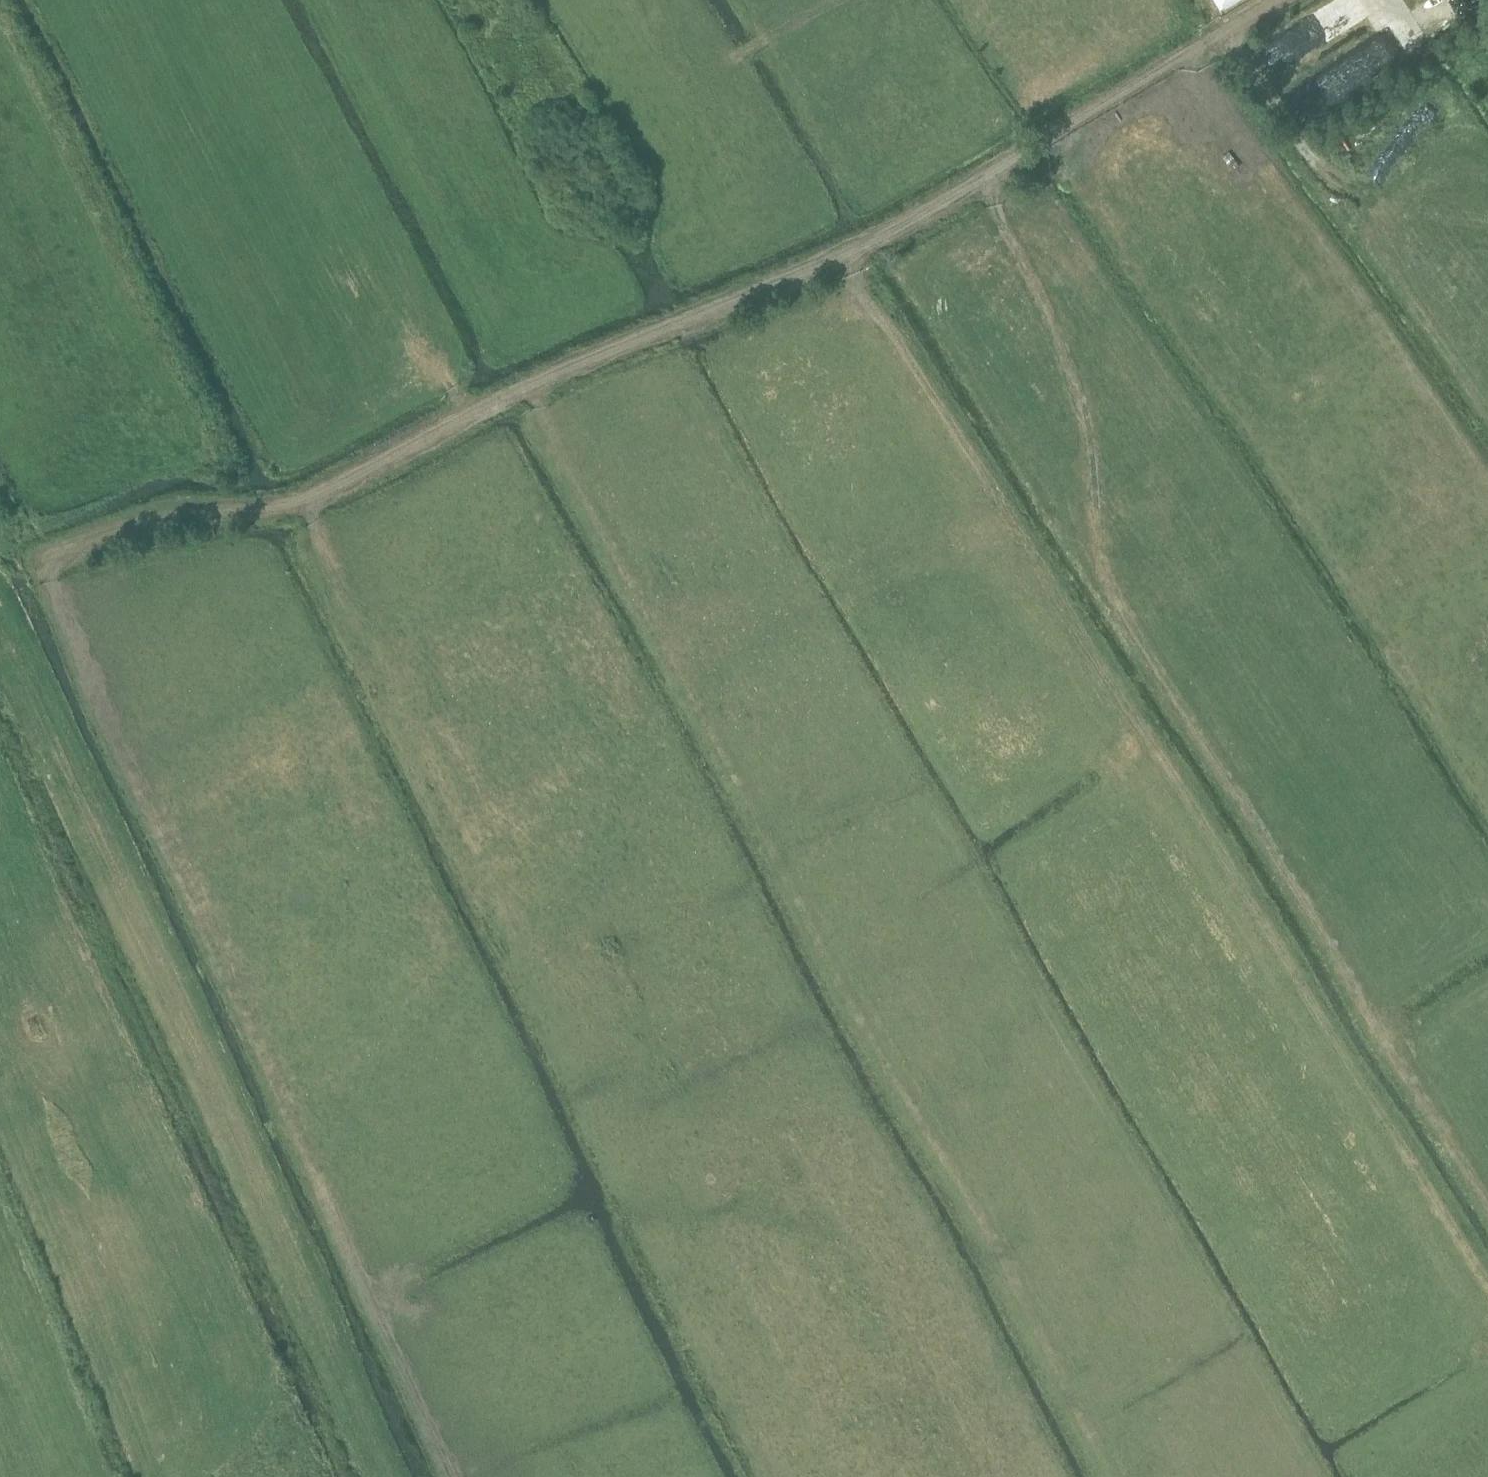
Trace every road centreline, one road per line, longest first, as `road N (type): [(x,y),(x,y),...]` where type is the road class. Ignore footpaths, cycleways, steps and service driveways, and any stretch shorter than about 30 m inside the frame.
road 1 (track): [(774,1476),(340,579),(310,498)]
road 2 (track): [(606,538),(532,383),(865,246),(1278,10)]
road 3 (track): [(0,644),(198,1053),(383,1476)]
road 4 (track): [(36,561),(113,531),(310,498),(466,417)]
road 5 (track): [(208,0),(375,250)]
road 6 (track): [(466,417),(375,250)]

